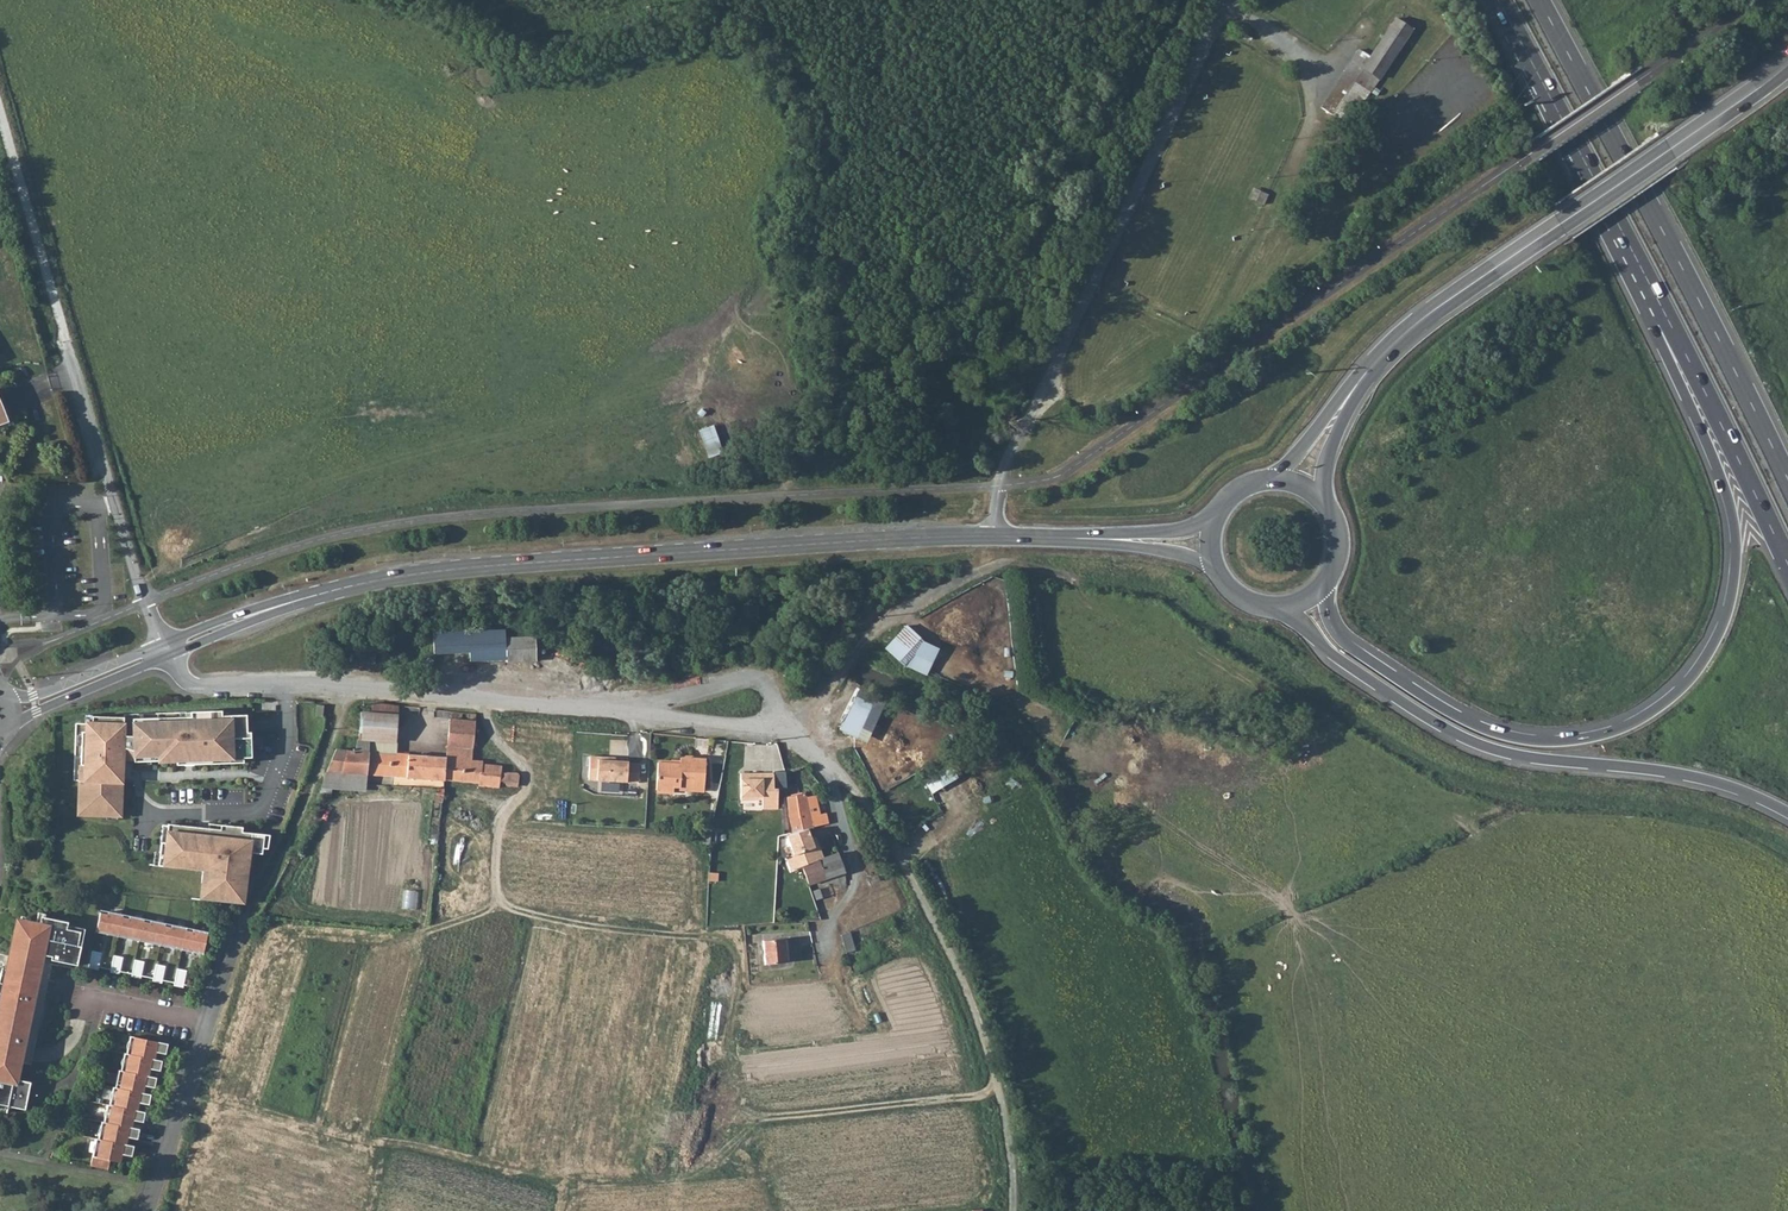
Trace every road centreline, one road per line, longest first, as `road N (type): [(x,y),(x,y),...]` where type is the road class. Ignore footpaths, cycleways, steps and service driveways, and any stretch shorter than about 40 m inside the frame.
road 1 (track): [(1787,853),(1757,833),(1670,808),(1532,800),(1453,782),(1214,634),(1152,585),(1000,565),(877,631),(825,699),(790,727)]
road 2 (trunk): [(1656,300),(1657,335),(1720,473),(1735,536),(1728,611),(1703,662),(1669,699),(1592,736),(1539,741),(1499,733),(1347,643),(1334,626),(1325,576)]
road 3 (tertiary): [(343,587),(769,545),(1098,538)]
road 4 (residential): [(607,957),(554,1157),(193,1069)]
road 5 (trunk): [(1282,603),(1343,665),(1478,746),(1697,778),(1787,813)]
road 6 (track): [(1012,1210),(1009,1143),(954,965),(865,803),(790,727)]
road 7 (trunk): [(1787,479),(1540,0)]
road 8 (tertiary): [(1370,368),(1428,314),(1787,64)]
road 9 (residential): [(628,713),(198,685),(181,677),(173,655)]
road 10 (residential): [(240,932),(607,957)]
road 11 (trunk): [(1498,0),(1656,300)]
road 12 (unclassified): [(147,601),(54,304)]
road 13 (trunk): [(1656,300),(1787,566)]
road 14 (track): [(245,921),(292,847),(337,734),(343,689)]
road 15 (unclassified): [(628,713),(756,678),(768,684),(790,727)]
road 16 (tertiary): [(343,587),(278,602),(168,645)]
road 17 (tertiary): [(173,655),(343,587)]
road 18 (tertiary): [(10,730),(173,655)]
road 19 (tertiary): [(168,645),(33,697),(5,696)]
road 20 (residential): [(790,727),(628,713)]
road 21 (tertiary): [(1331,519),(1329,451),(1370,368)]
road 22 (tertiary): [(1370,368),(1268,481)]
road 23 (residential): [(145,1210),(193,1069)]
road 24 (residential): [(193,1069),(240,932)]
road 25 (tertiary): [(1220,512),(1186,529),(1098,538)]
road 26 (tertiary): [(1098,538),(1219,569)]

